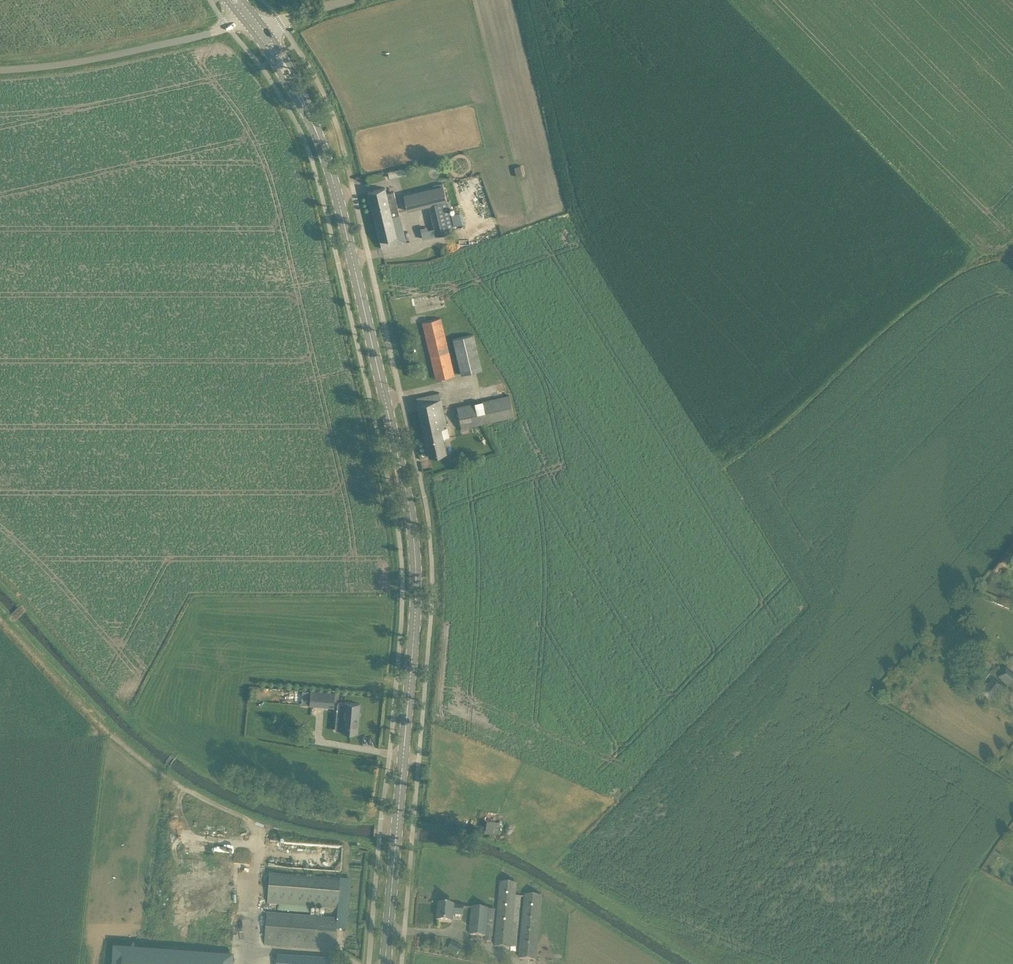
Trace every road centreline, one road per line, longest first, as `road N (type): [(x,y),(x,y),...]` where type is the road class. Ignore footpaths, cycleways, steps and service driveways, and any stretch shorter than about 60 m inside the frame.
road 1 (secondary): [(386,963),(419,576),(409,496),(328,160),(306,112)]
road 2 (unclassified): [(0,73),(246,23)]

